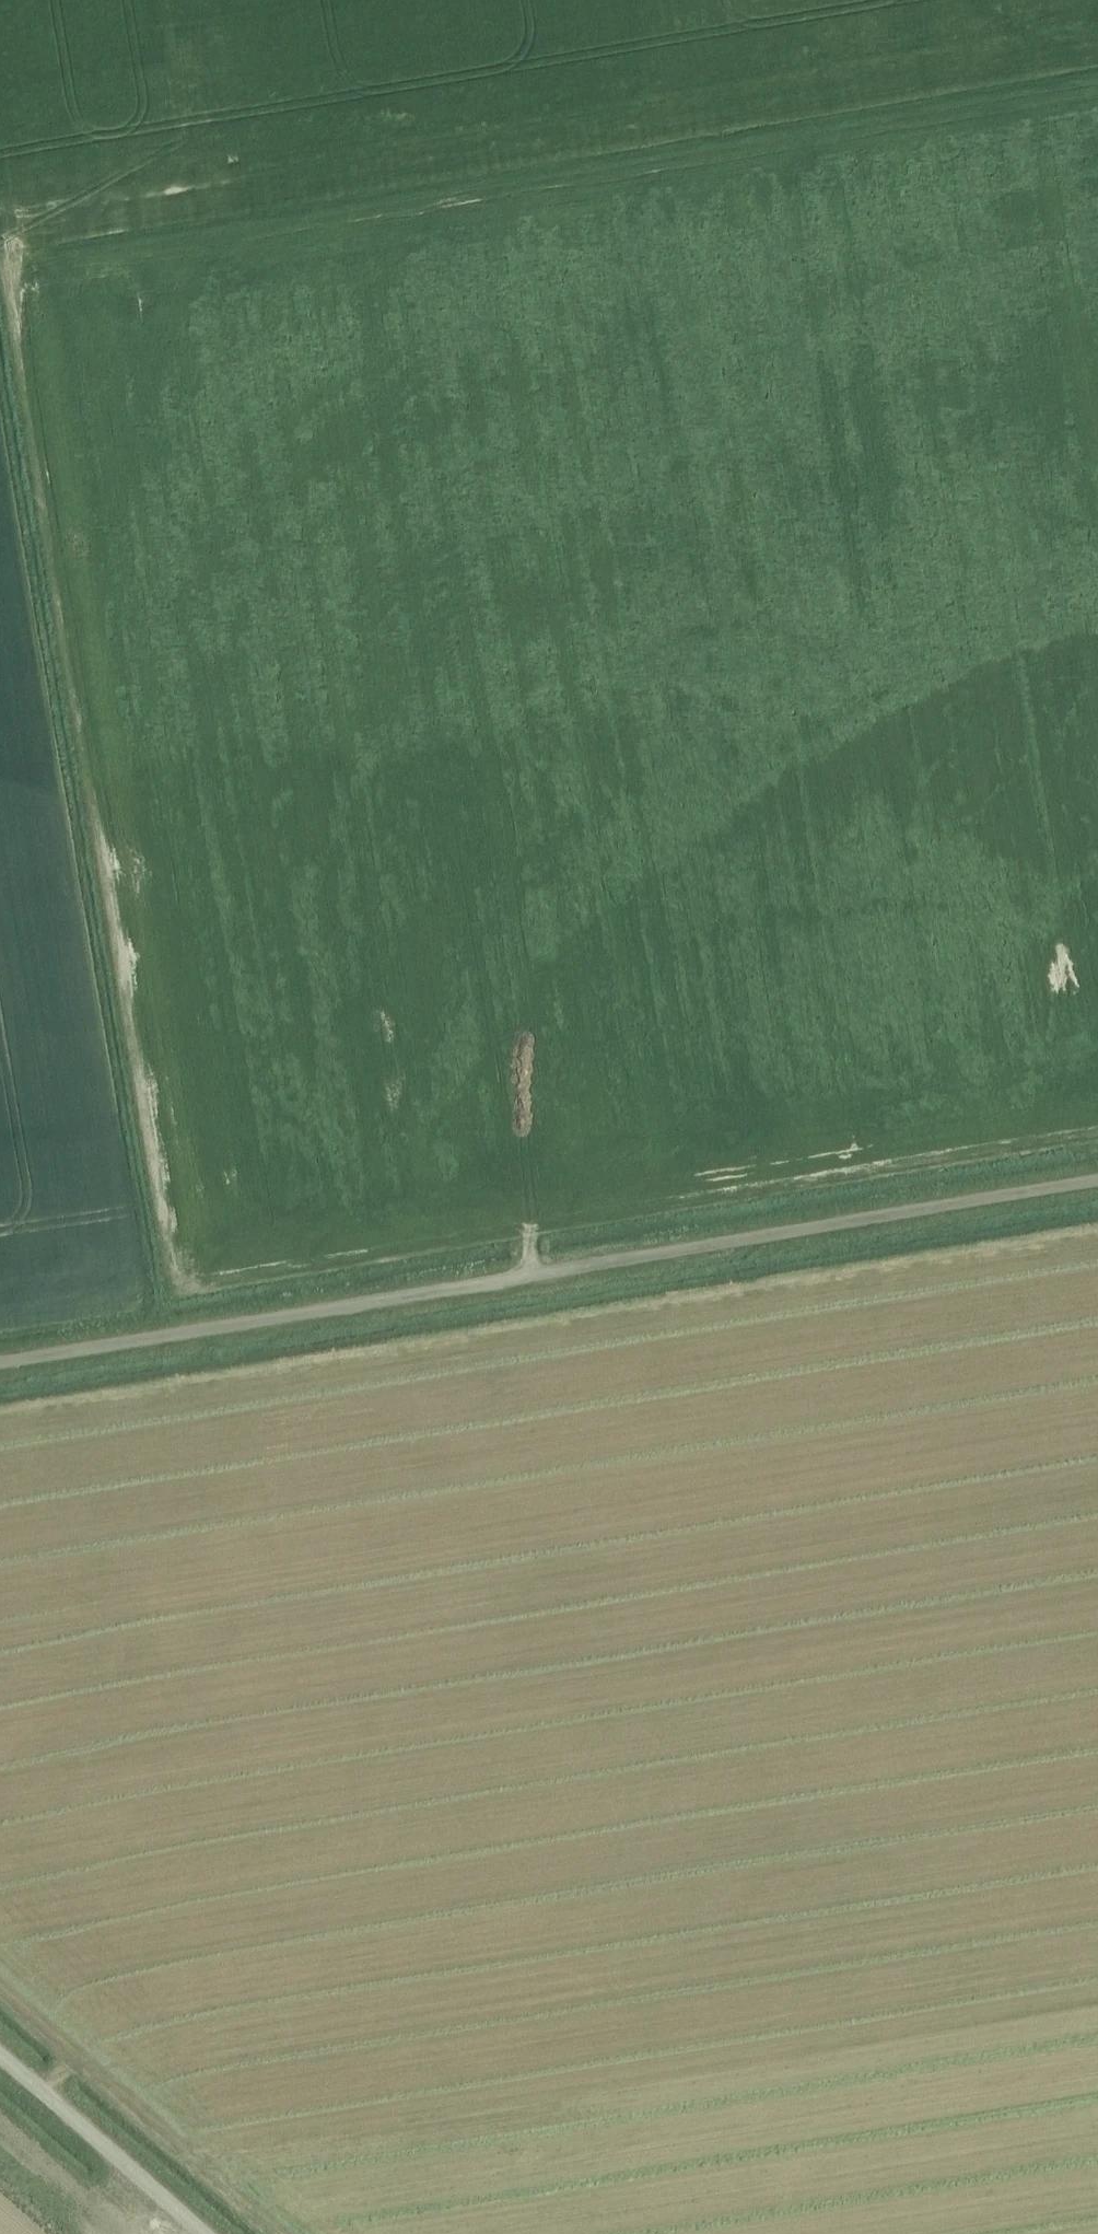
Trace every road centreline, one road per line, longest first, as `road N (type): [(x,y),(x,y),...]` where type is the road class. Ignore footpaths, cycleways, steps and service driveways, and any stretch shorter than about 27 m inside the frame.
road 1 (track): [(0,1366),(1097,1180)]
road 2 (unclassified): [(205,2233),(0,2054)]

